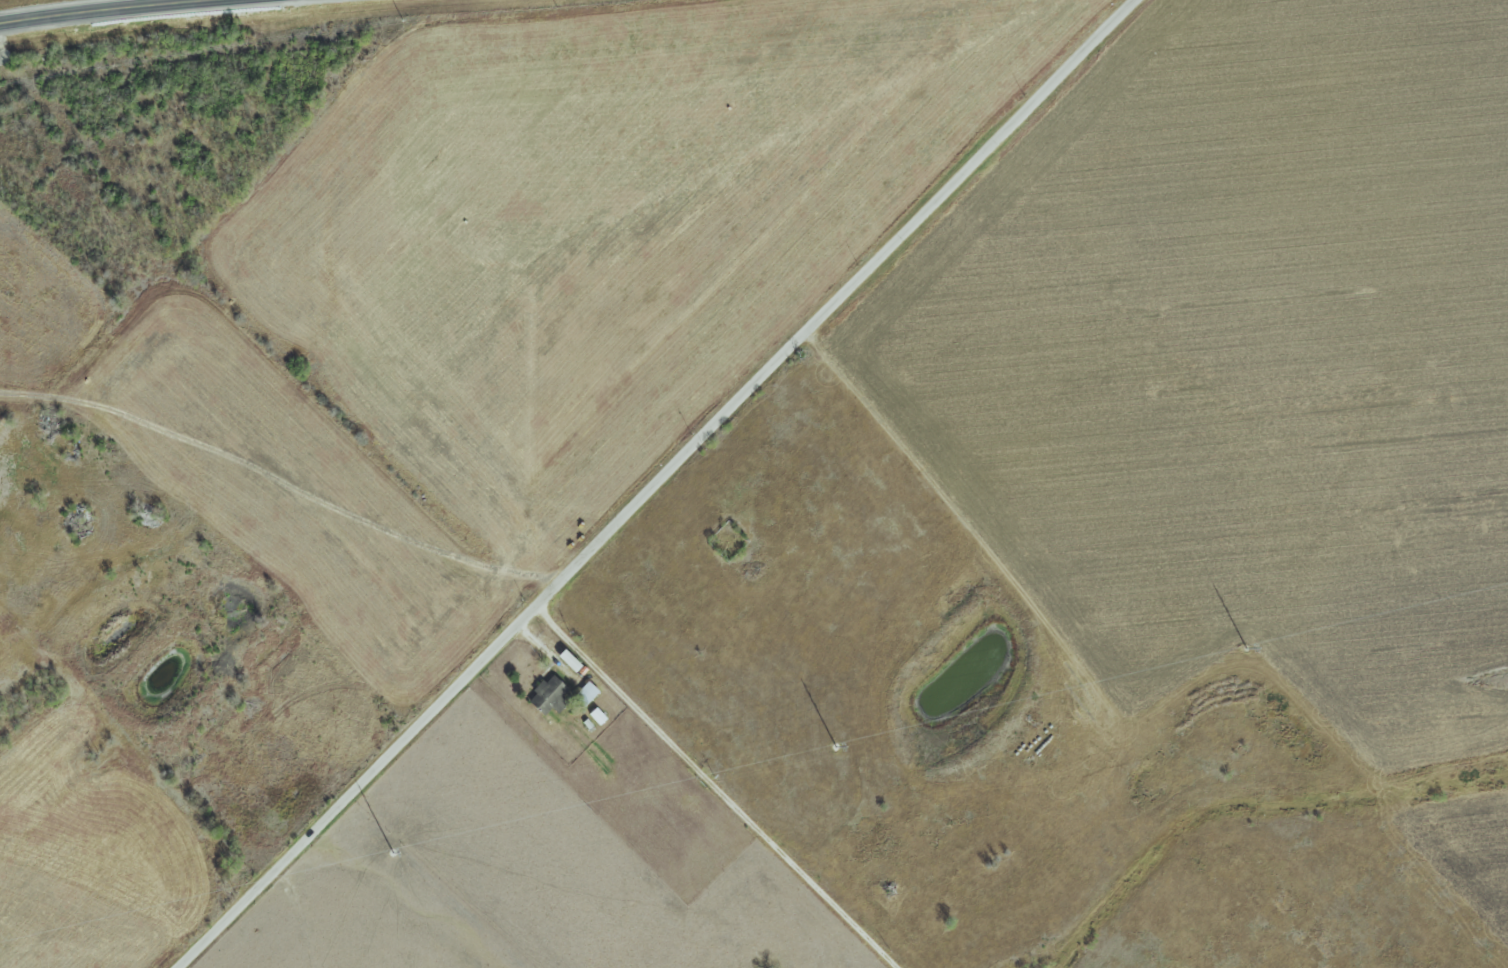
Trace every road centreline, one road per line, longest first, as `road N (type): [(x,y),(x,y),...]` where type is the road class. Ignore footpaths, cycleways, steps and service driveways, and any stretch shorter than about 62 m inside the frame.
road 1 (residential): [(178,967),(1132,0)]
road 2 (secondary): [(0,24),(217,0)]

